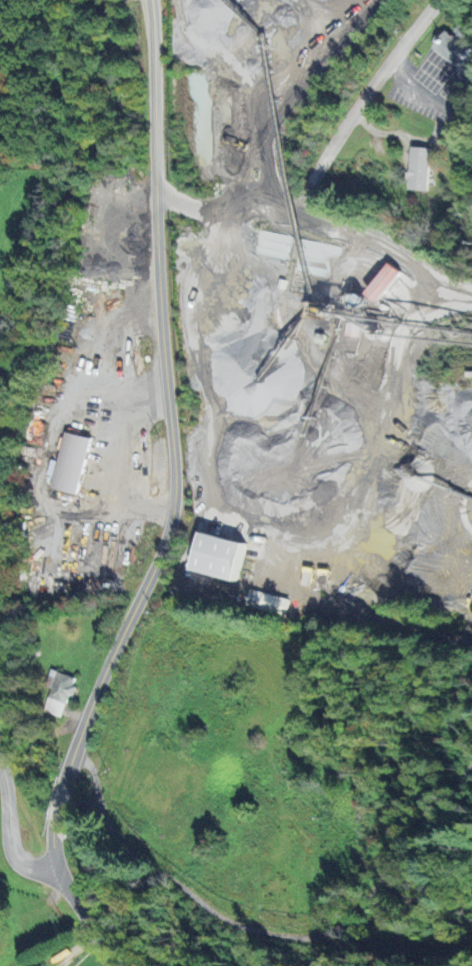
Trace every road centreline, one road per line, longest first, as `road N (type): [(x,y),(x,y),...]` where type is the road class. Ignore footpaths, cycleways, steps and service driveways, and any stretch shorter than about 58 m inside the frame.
road 1 (residential): [(70,764),(170,527),(177,478),(151,0)]
road 2 (residential): [(74,751),(137,863),(230,924),(289,938),(319,935),(350,915),(471,763)]
road 3 (residential): [(326,164),(428,0)]
road 4 (residential): [(48,870),(14,863),(0,764)]

